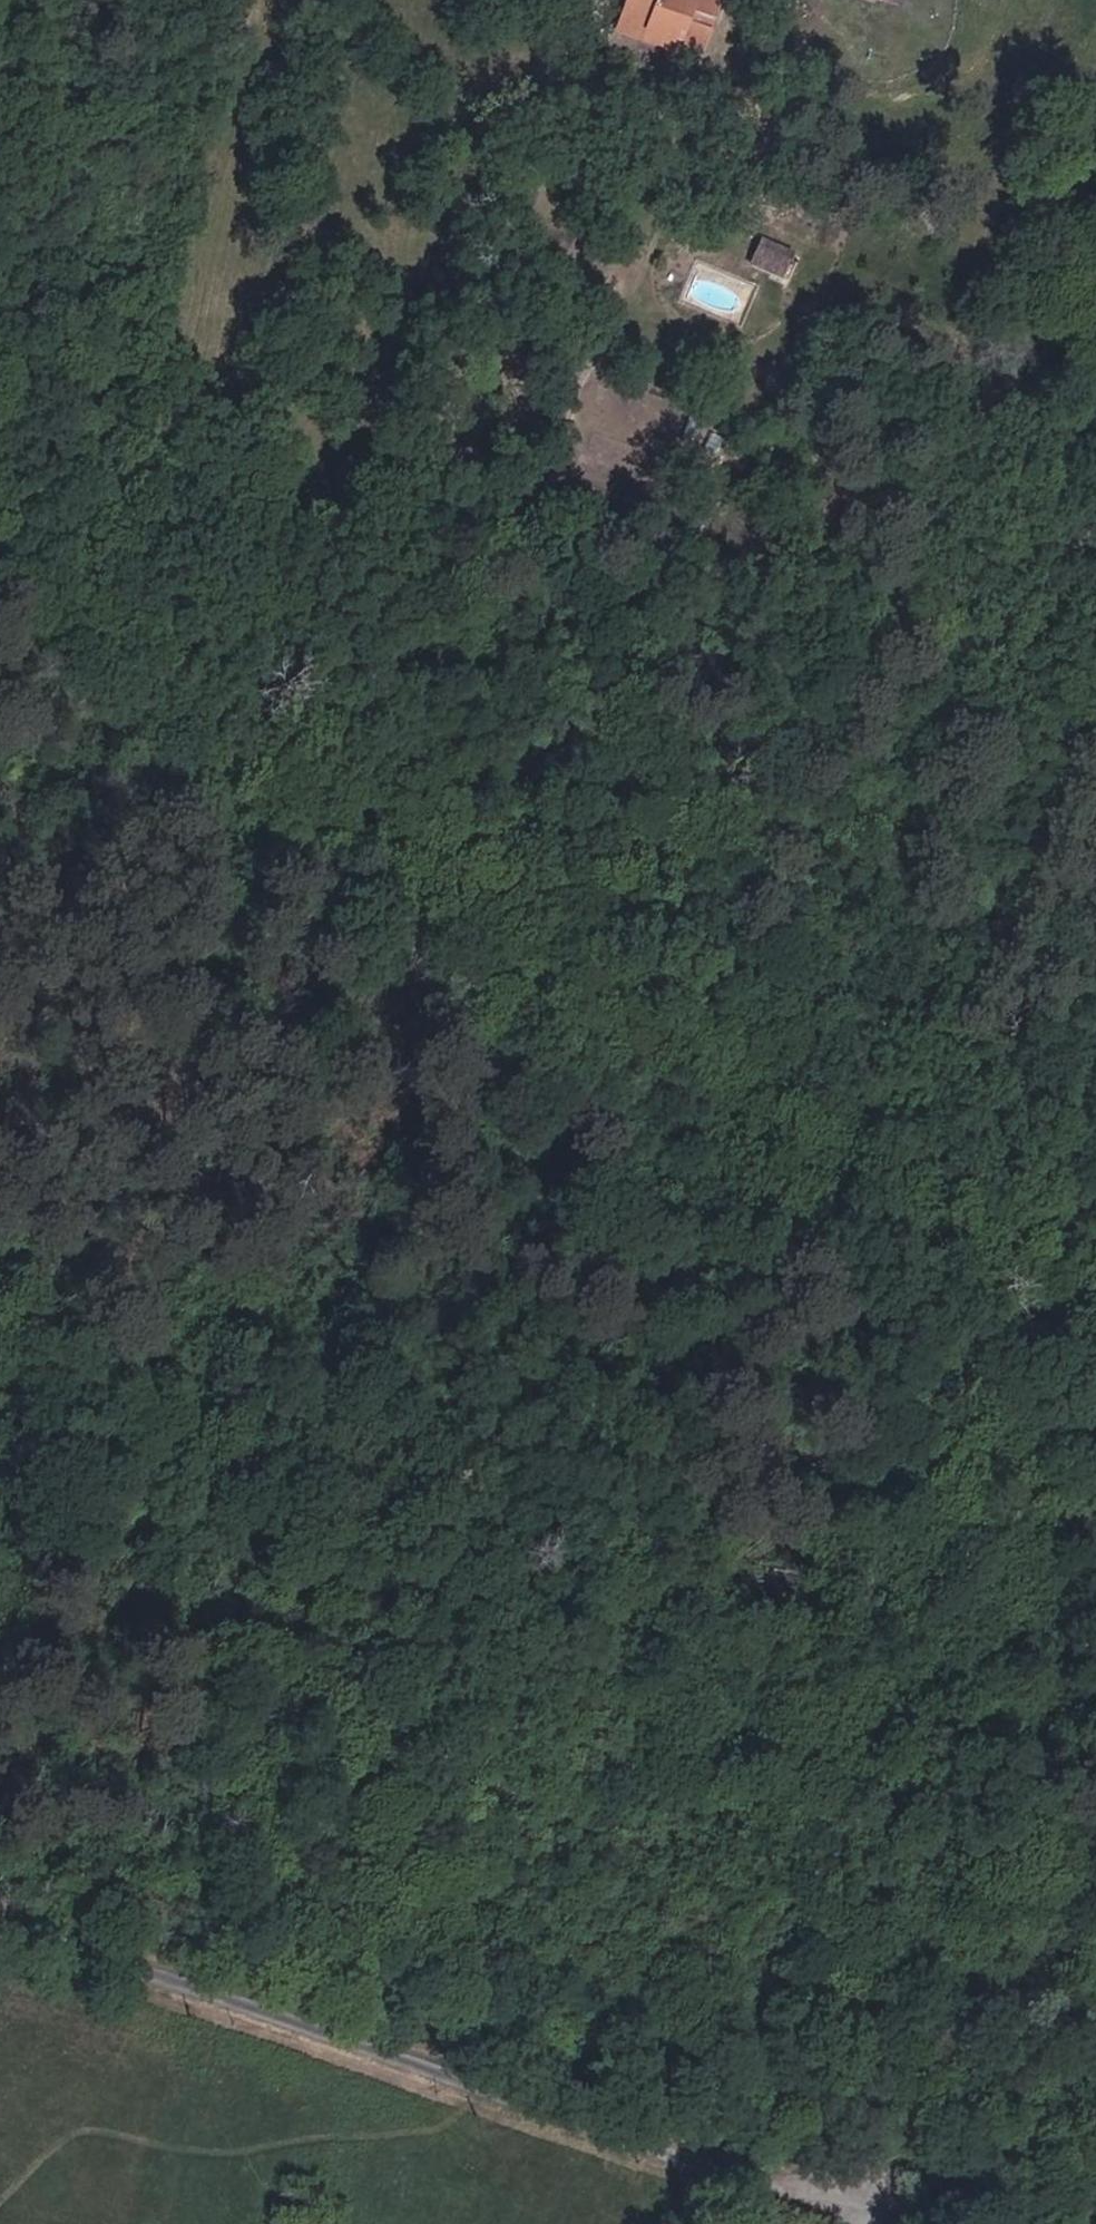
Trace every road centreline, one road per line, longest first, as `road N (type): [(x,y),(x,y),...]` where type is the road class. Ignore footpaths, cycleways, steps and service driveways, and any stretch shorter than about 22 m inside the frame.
road 1 (unclassified): [(844,2190),(765,2180),(0,1917)]
road 2 (track): [(844,2190),(1037,2223)]

